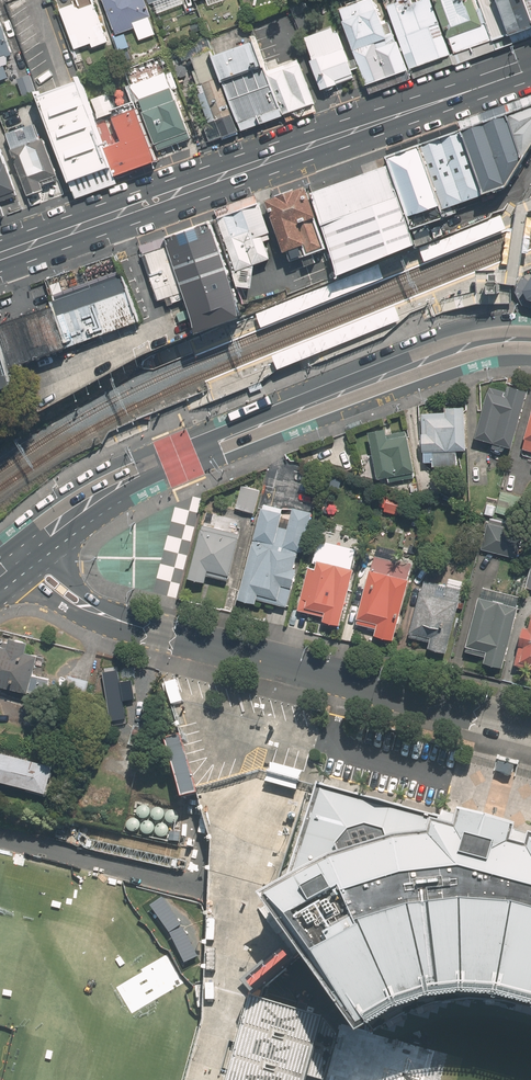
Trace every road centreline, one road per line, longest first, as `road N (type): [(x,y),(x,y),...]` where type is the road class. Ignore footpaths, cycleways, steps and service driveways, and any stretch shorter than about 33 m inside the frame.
road 1 (secondary): [(530,69),(0,256)]
road 2 (primary): [(530,340),(469,345),(261,423),(119,484),(36,540)]
road 3 (secondary): [(530,726),(117,619)]
road 4 (secondary): [(117,619),(52,601),(12,562)]

